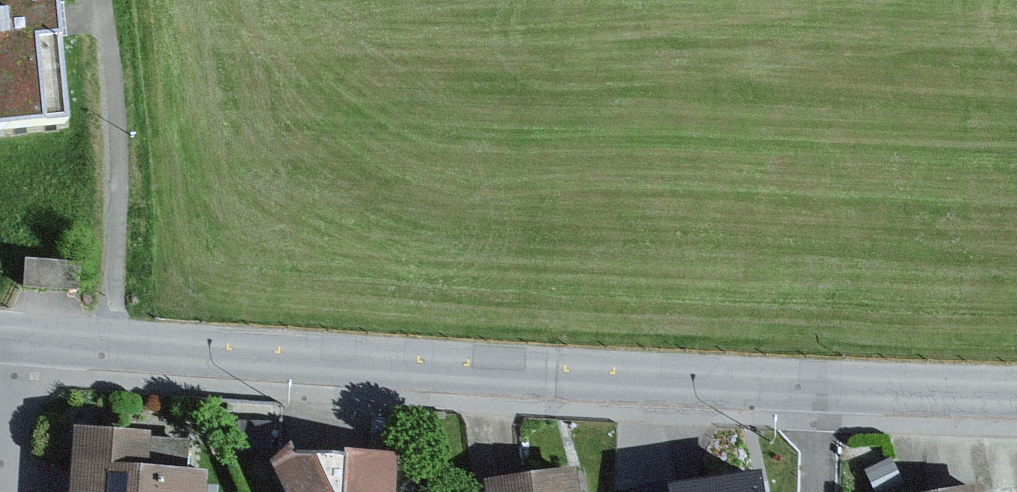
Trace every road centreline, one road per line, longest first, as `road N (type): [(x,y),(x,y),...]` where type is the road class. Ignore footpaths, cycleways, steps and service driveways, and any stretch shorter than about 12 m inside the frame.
road 1 (tertiary): [(825,388),(5,337)]
road 2 (tertiary): [(1016,392),(825,388)]

